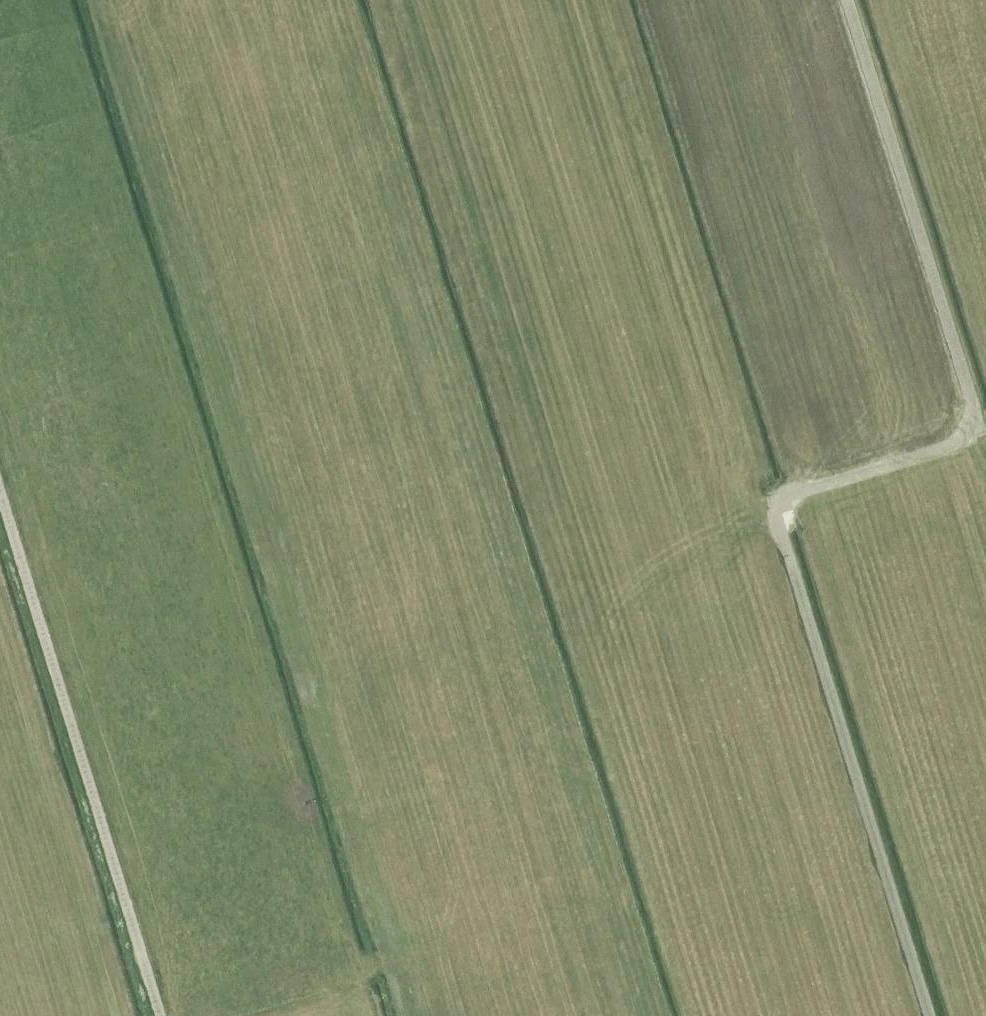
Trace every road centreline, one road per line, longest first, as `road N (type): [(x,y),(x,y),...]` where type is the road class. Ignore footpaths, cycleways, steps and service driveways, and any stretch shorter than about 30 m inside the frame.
road 1 (track): [(844,0),(980,436),(781,496),(777,520),(928,1015)]
road 2 (track): [(161,1015),(0,491)]

